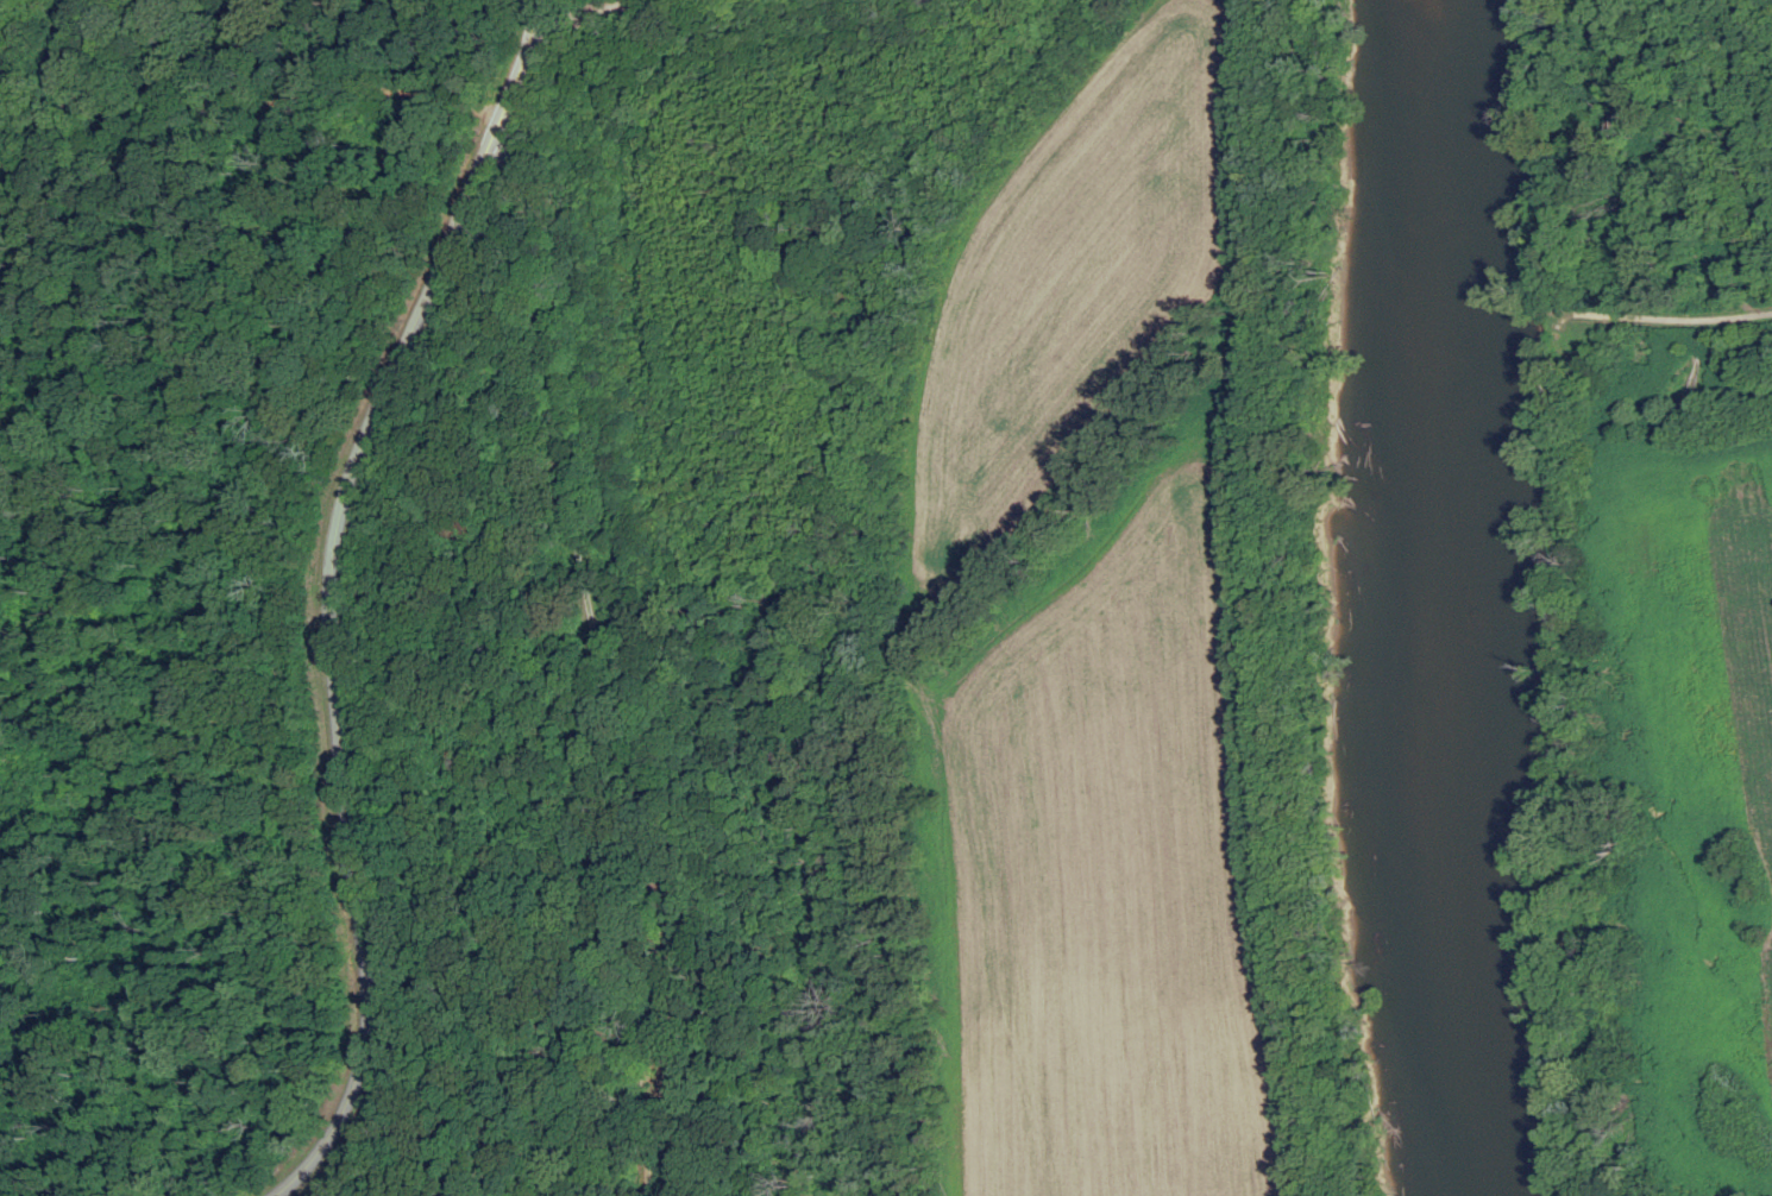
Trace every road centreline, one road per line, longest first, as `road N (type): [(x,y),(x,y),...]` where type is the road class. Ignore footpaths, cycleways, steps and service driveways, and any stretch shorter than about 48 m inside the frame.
road 1 (tertiary): [(266,1195),(343,1109),(366,1033),(366,952),(327,659),(331,522),(367,410),(511,92),(539,0)]
road 2 (residential): [(504,109),(438,93),(338,89),(259,105),(112,157),(0,150)]
road 3 (residential): [(1581,310),(1771,310)]

